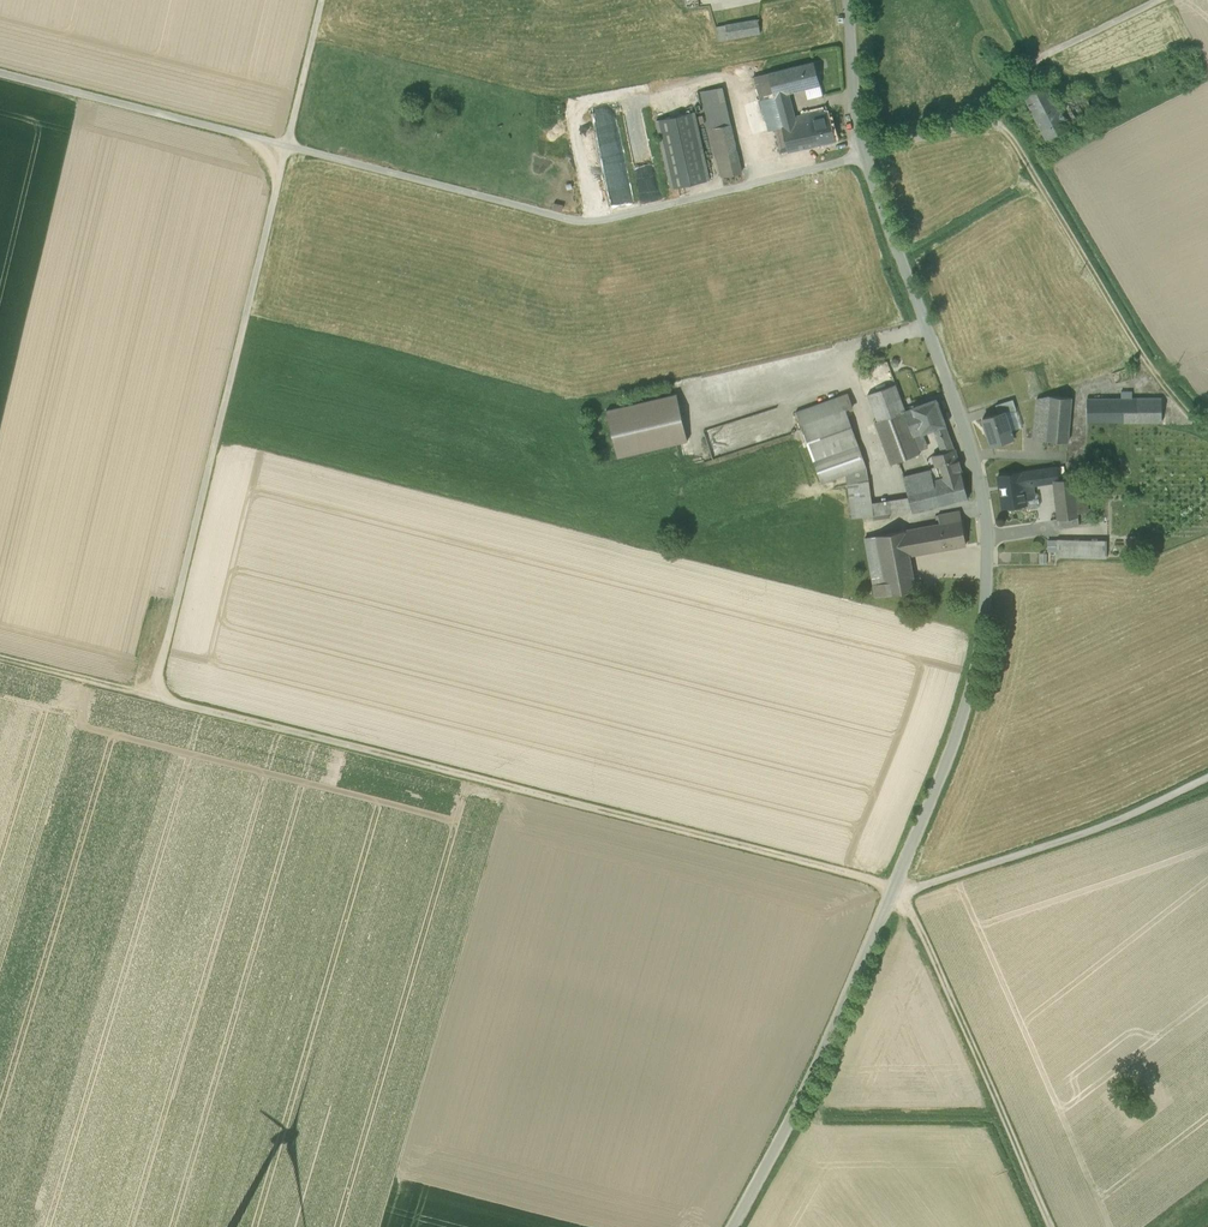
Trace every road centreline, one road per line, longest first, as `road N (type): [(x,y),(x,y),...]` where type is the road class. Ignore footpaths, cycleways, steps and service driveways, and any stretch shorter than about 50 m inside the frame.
road 1 (track): [(321,0),(154,697),(895,885)]
road 2 (tertiary): [(732,1226),(785,1131),(895,885),(971,703),(985,631),(989,519),(974,455),(864,158)]
road 3 (unclassified): [(864,158),(576,221),(0,74)]
road 4 (track): [(1207,426),(1158,381),(1001,127),(991,122),(862,152)]
road 5 (track): [(895,885),(1052,1226)]
road 6 (track): [(1207,777),(1108,825),(913,889),(895,885)]
road 7 (track): [(1158,0),(1039,58),(991,122)]
road 8 (track): [(154,697),(0,658)]
road 9 (tertiary): [(864,158),(848,0)]
road 10 (track): [(1158,381),(1085,384),(1076,460)]

